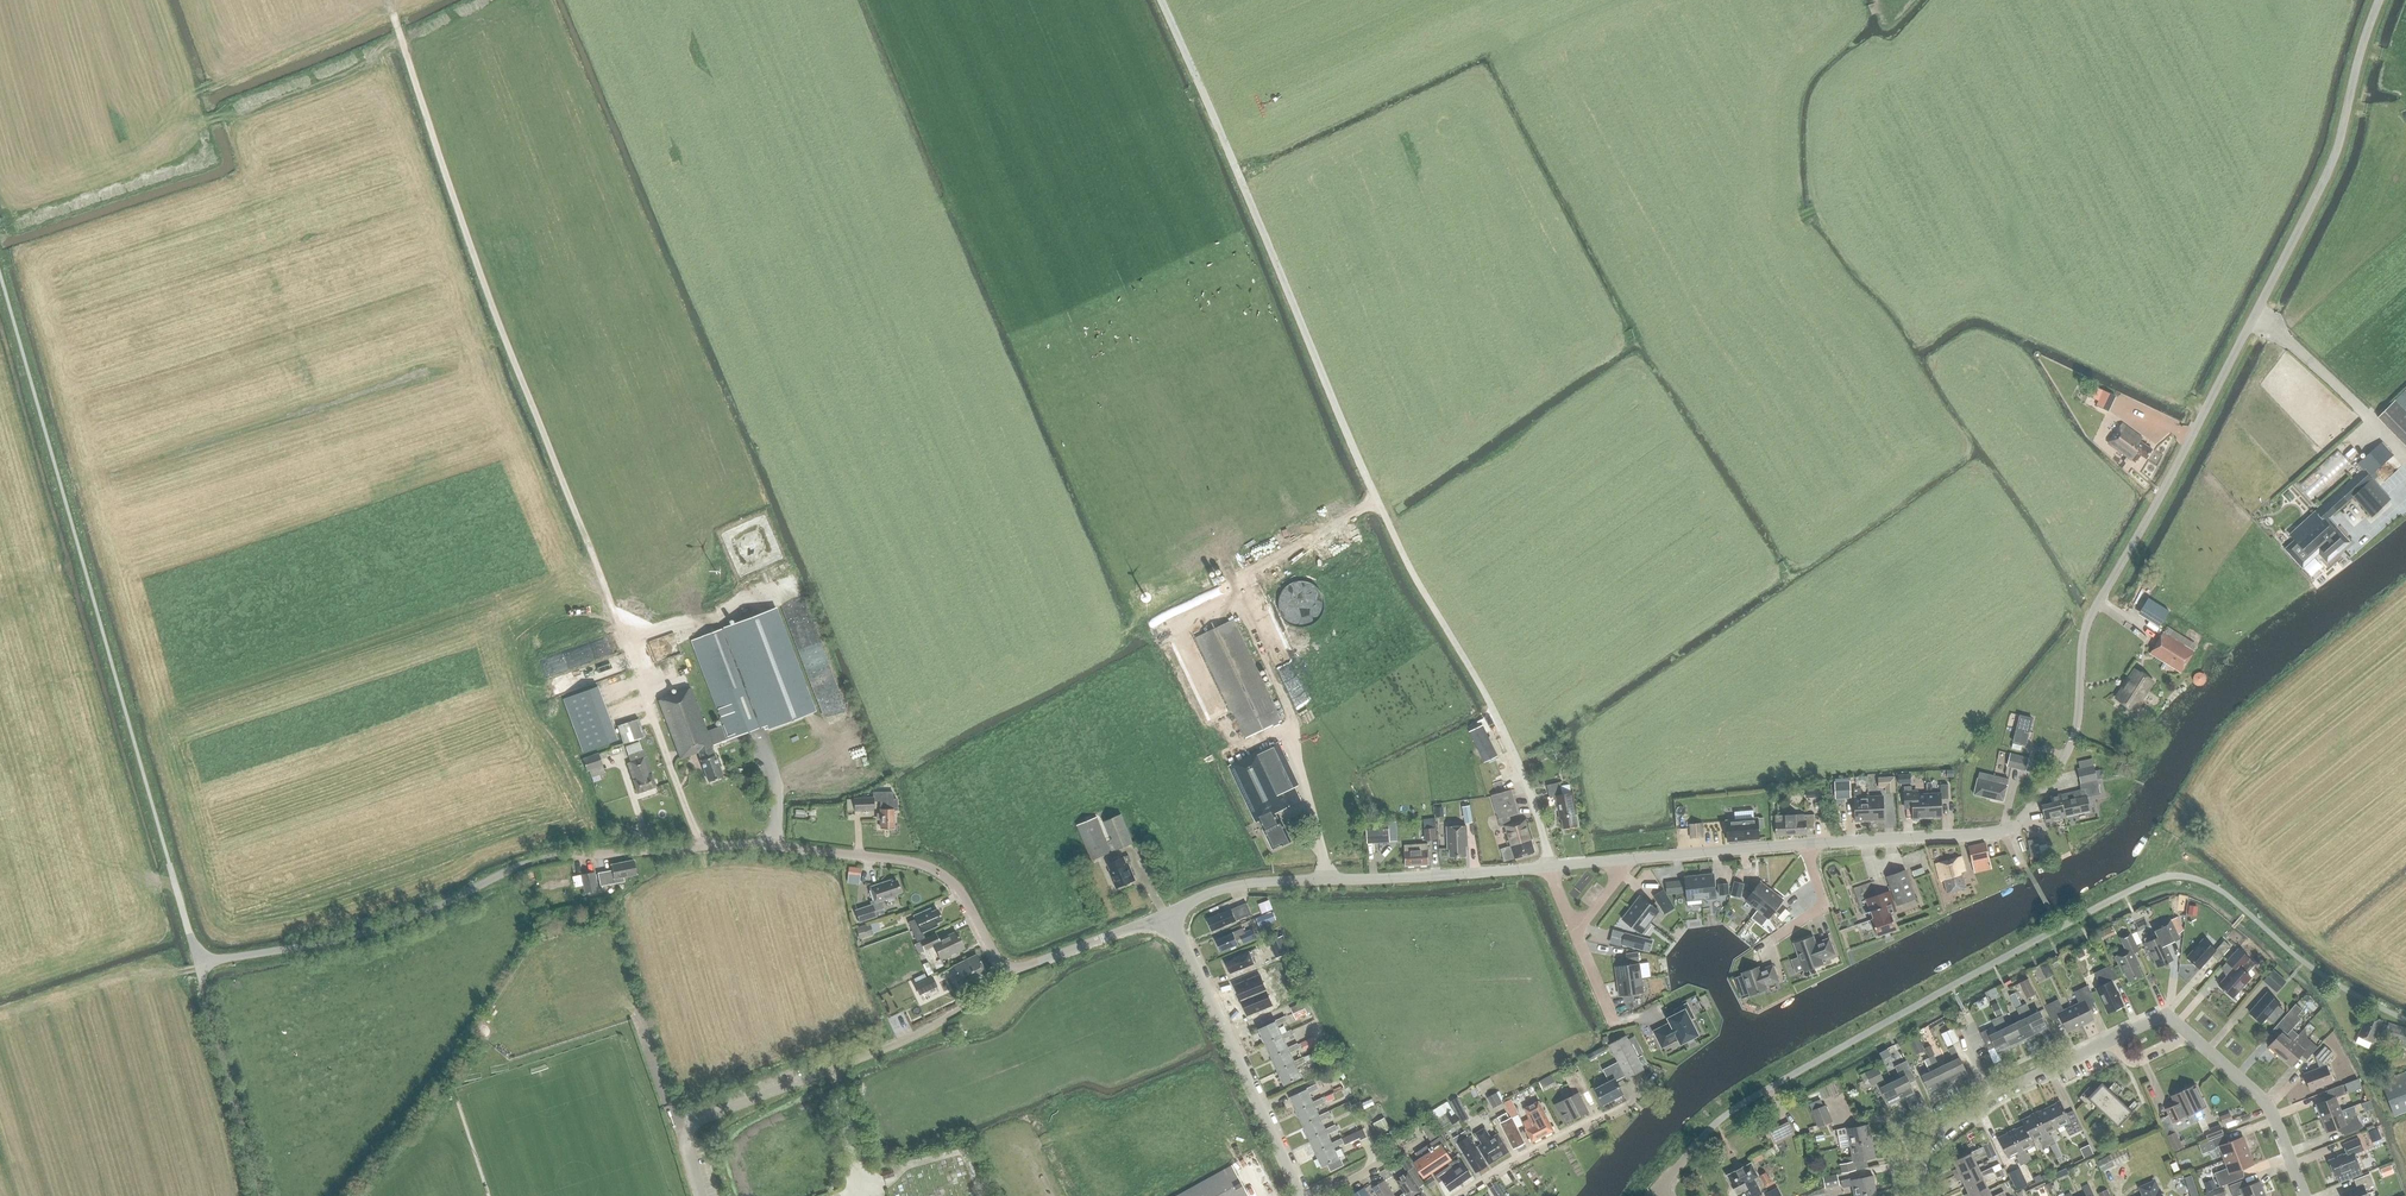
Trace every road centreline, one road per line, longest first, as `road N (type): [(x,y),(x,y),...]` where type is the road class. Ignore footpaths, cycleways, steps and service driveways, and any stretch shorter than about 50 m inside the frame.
road 1 (unclassified): [(1805,844),(2005,829),(2022,821),(2049,785),(2075,734),(2091,614),(2308,214),(2336,147),(2377,0)]
road 2 (unclassified): [(1005,972),(956,886),(928,867),(773,845),(534,862),(379,928),(206,960)]
road 3 (unclassified): [(702,1195),(686,1146),(697,1119),(913,1037),(1005,972)]
road 4 (unclassified): [(1170,912),(1246,882),(1551,865)]
road 5 (unclassified): [(1302,1195),(1170,912)]
road 6 (residential): [(2106,1044),(1936,1138),(1920,1156),(1928,1195)]
road 7 (track): [(264,1195),(201,973),(206,960)]
road 8 (residential): [(1463,1195),(1642,1089)]
road 9 (residential): [(2305,1195),(2270,1105),(2191,1037)]
road 10 (unclassified): [(1005,972),(1170,912)]
road 11 (unclassified): [(1631,858),(1805,844)]
road 12 (residential): [(1805,844),(1824,905),(1769,941)]

